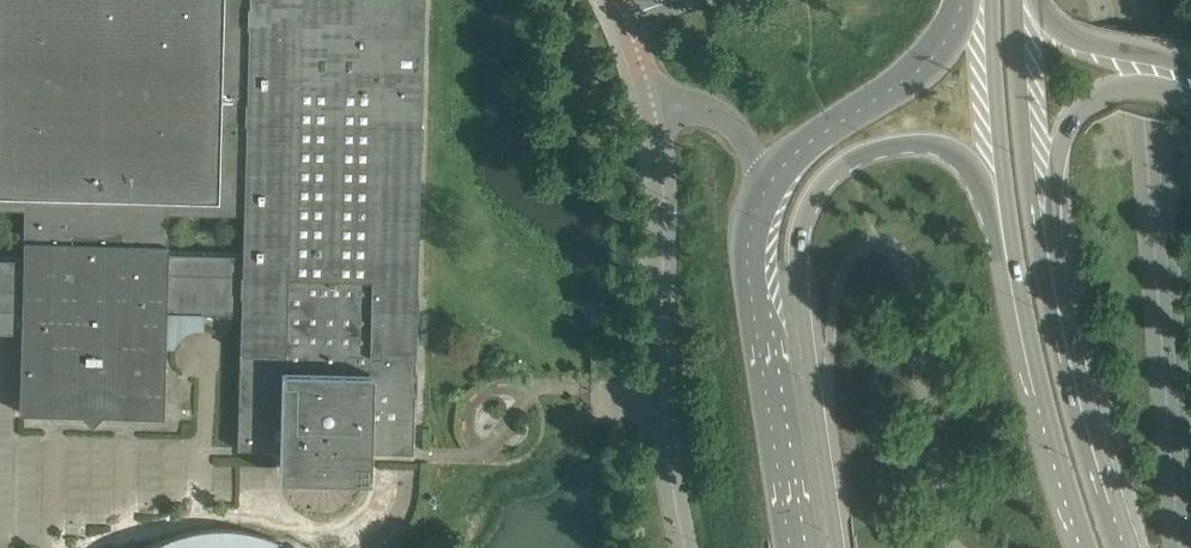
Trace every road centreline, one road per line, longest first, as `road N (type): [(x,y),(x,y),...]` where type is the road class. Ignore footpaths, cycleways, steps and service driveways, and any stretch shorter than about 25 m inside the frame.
road 1 (secondary): [(841,547),(799,279),(811,204),(855,160),(919,144),(963,159),(997,199)]
road 2 (residential): [(1180,547),(1135,0)]
road 3 (unclassified): [(682,547),(660,390),(662,203),(654,105)]
road 4 (secondary): [(770,184),(756,216),(753,287),(801,547)]
road 5 (tertiary): [(997,199),(1018,322),(1081,547)]
road 6 (tertiary): [(1122,547),(1072,387),(1047,271)]
road 7 (secondary): [(1047,271),(1062,157),(1076,119),(1124,90),(1190,92)]
road 8 (secondary): [(965,0),(920,68),(808,144),(770,184)]
road 9 (tertiary): [(1047,271),(1024,0)]
road 10 (tertiary): [(986,0),(997,199)]
road 11 (secondary): [(1190,80),(1160,58),(1086,42),(1037,0)]
road 12 (unclassified): [(654,105),(729,123),(770,184)]

